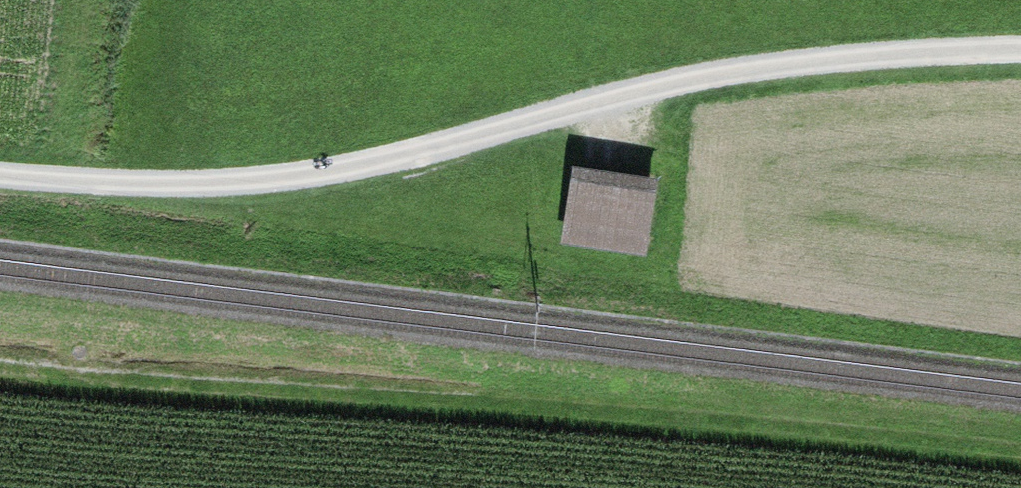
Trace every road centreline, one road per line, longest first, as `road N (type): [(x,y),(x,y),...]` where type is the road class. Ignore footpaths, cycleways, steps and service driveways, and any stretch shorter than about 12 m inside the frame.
road 1 (track): [(1020,50),(758,67),(638,89),(336,172),(235,182),(0,173)]
road 2 (track): [(0,367),(107,383),(587,409),(1020,452)]

